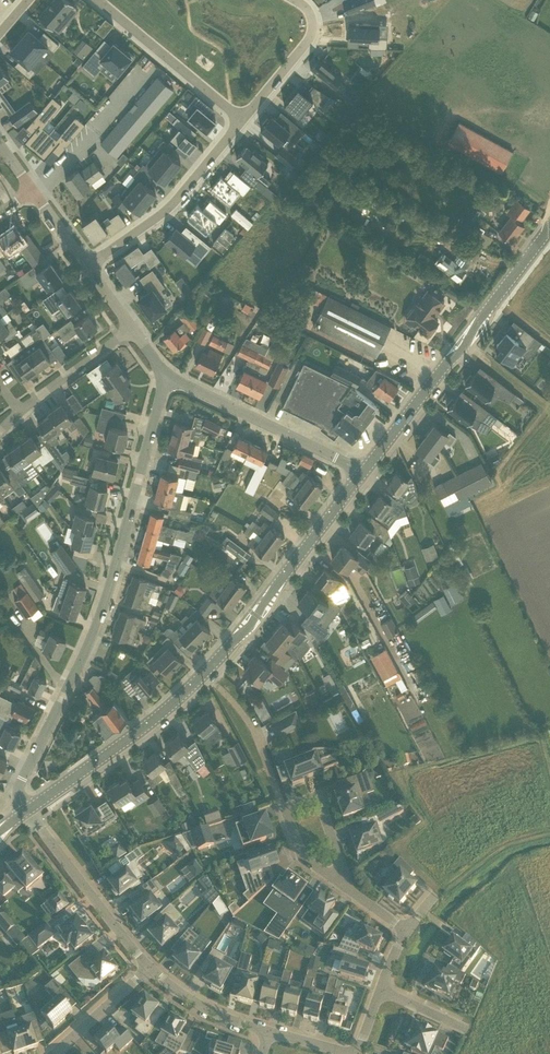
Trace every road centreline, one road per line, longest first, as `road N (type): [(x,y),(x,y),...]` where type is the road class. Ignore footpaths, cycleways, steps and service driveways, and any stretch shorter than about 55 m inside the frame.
road 1 (secondary): [(23,819),(178,701),(368,472)]
road 2 (residential): [(23,819),(23,777),(101,629),(171,378)]
road 3 (secondary): [(368,472),(549,230)]
road 4 (residential): [(368,472),(171,378)]
road 5 (residential): [(239,124),(172,207),(88,273)]
road 6 (residential): [(153,974),(23,819)]
road 7 (residential): [(93,0),(239,124)]
road 8 (residential): [(293,0),(311,21),(310,35),(239,124)]
road 9 (residential): [(355,897),(316,800),(283,812)]
road 10 (residential): [(271,1034),(202,1010),(153,974)]
road 11 (residential): [(27,415),(131,334)]
road 12 (residential): [(57,1053),(153,974)]

